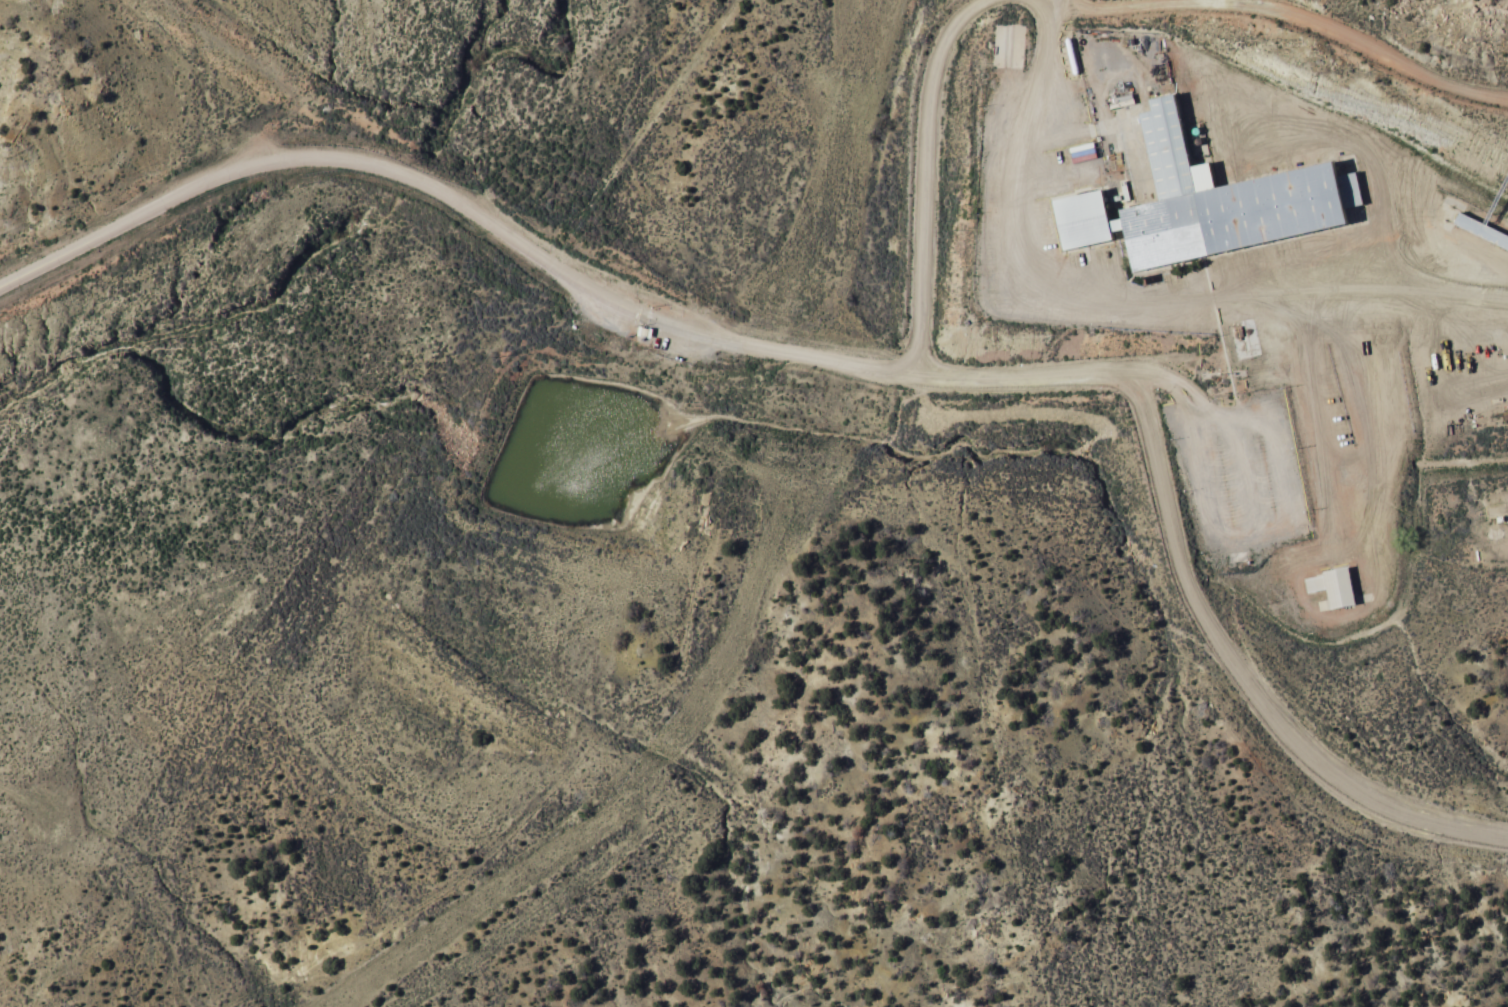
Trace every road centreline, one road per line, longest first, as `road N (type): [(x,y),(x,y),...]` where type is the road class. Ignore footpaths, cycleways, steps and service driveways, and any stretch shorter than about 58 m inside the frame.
road 1 (residential): [(0,285),(189,188),(254,164)]

